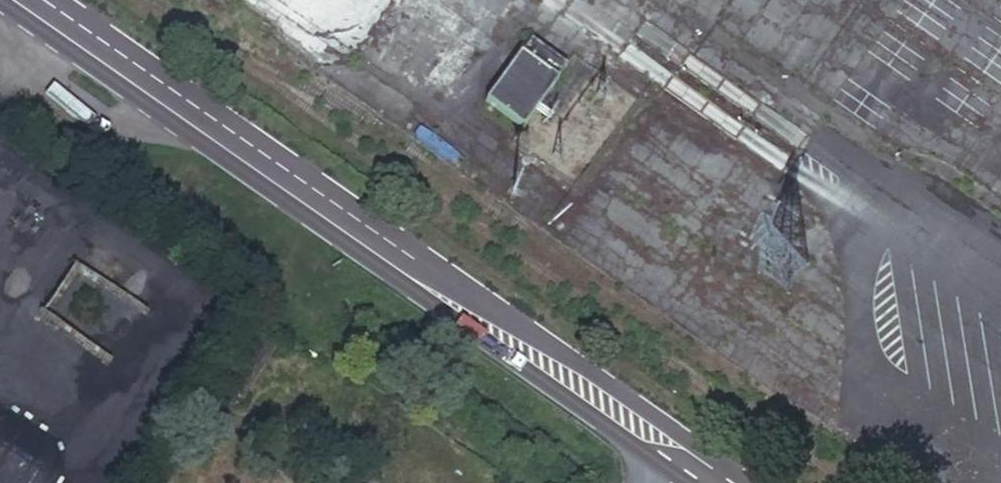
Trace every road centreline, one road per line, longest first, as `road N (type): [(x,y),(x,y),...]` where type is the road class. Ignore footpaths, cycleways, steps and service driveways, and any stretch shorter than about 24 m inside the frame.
road 1 (tertiary): [(703,482),(14,0)]

